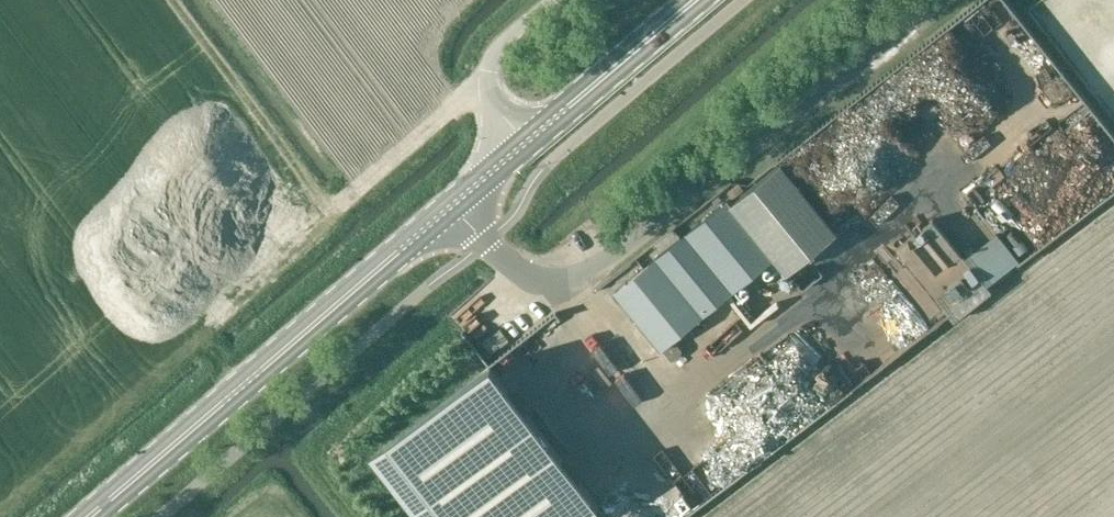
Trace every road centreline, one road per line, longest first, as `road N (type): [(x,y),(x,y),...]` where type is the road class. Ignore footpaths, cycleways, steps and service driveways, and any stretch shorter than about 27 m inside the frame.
road 1 (unclassified): [(454,202),(529,279),(577,272),(627,245),(938,0)]
road 2 (tertiary): [(87,516),(454,202)]
road 3 (tertiary): [(454,202),(692,0)]

